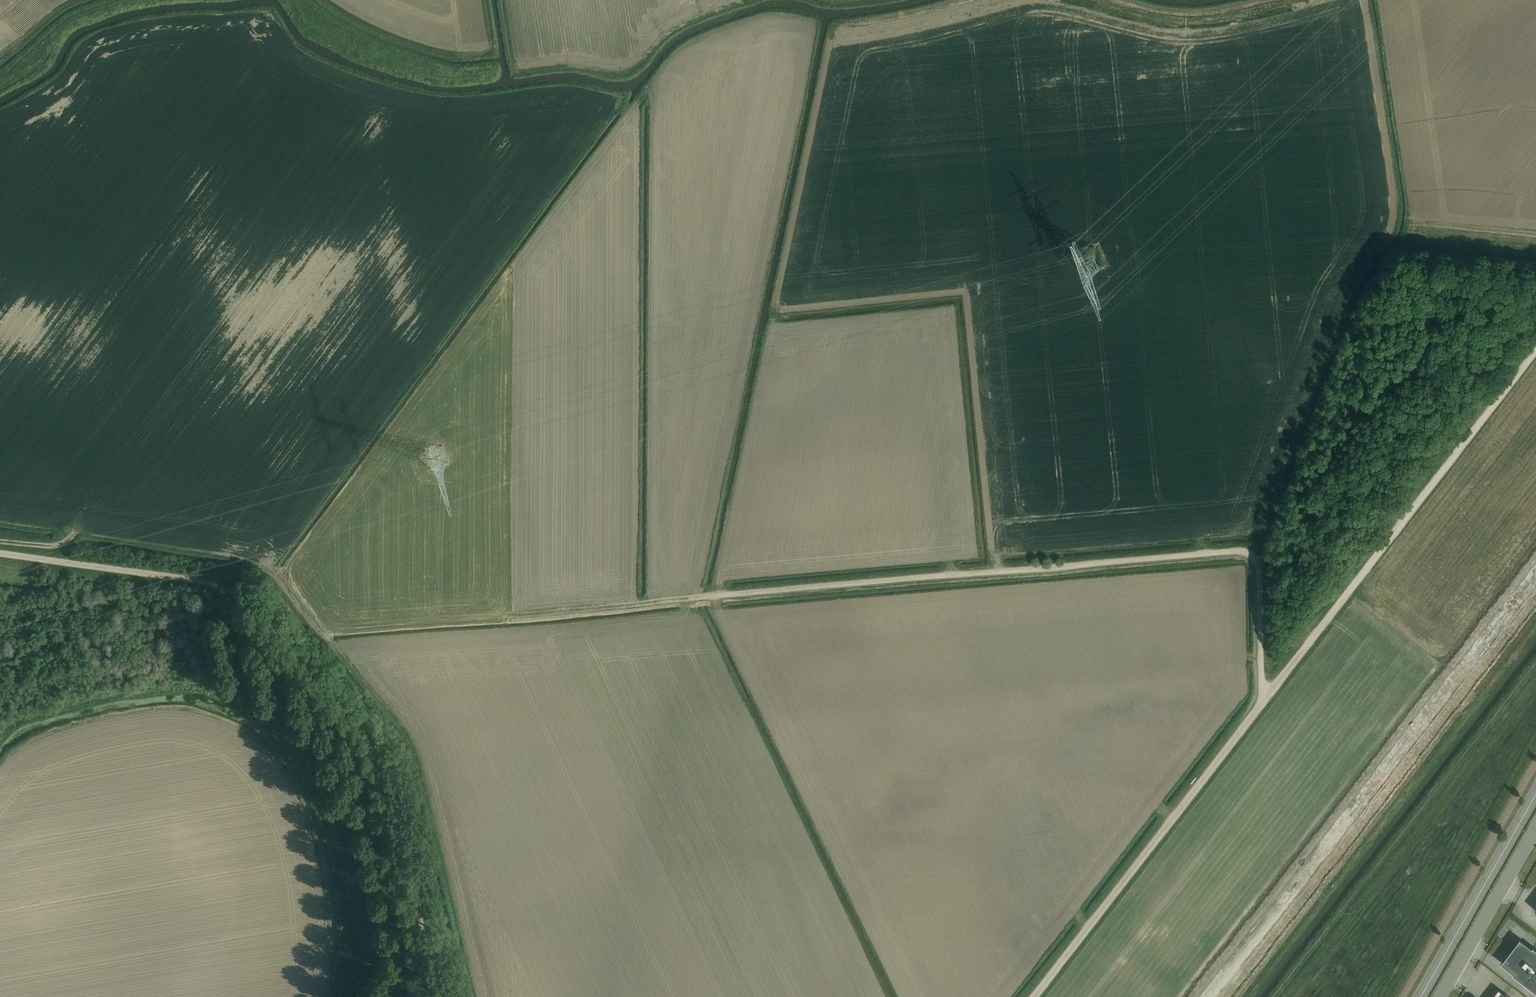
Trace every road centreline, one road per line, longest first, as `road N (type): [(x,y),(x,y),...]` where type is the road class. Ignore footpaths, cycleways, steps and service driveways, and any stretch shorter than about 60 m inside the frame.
road 1 (unclassified): [(440,996),(378,750),(270,619),(226,588),(197,581),(0,552)]
road 2 (unclassified): [(1260,704),(1258,573),(1237,552),(717,596)]
road 3 (unclassified): [(1260,704),(1535,350)]
road 4 (unclassified): [(1033,996),(1260,704)]
road 5 (tertiary): [(1419,996),(1535,794)]
road 6 (unclassified): [(1535,827),(1440,996)]

